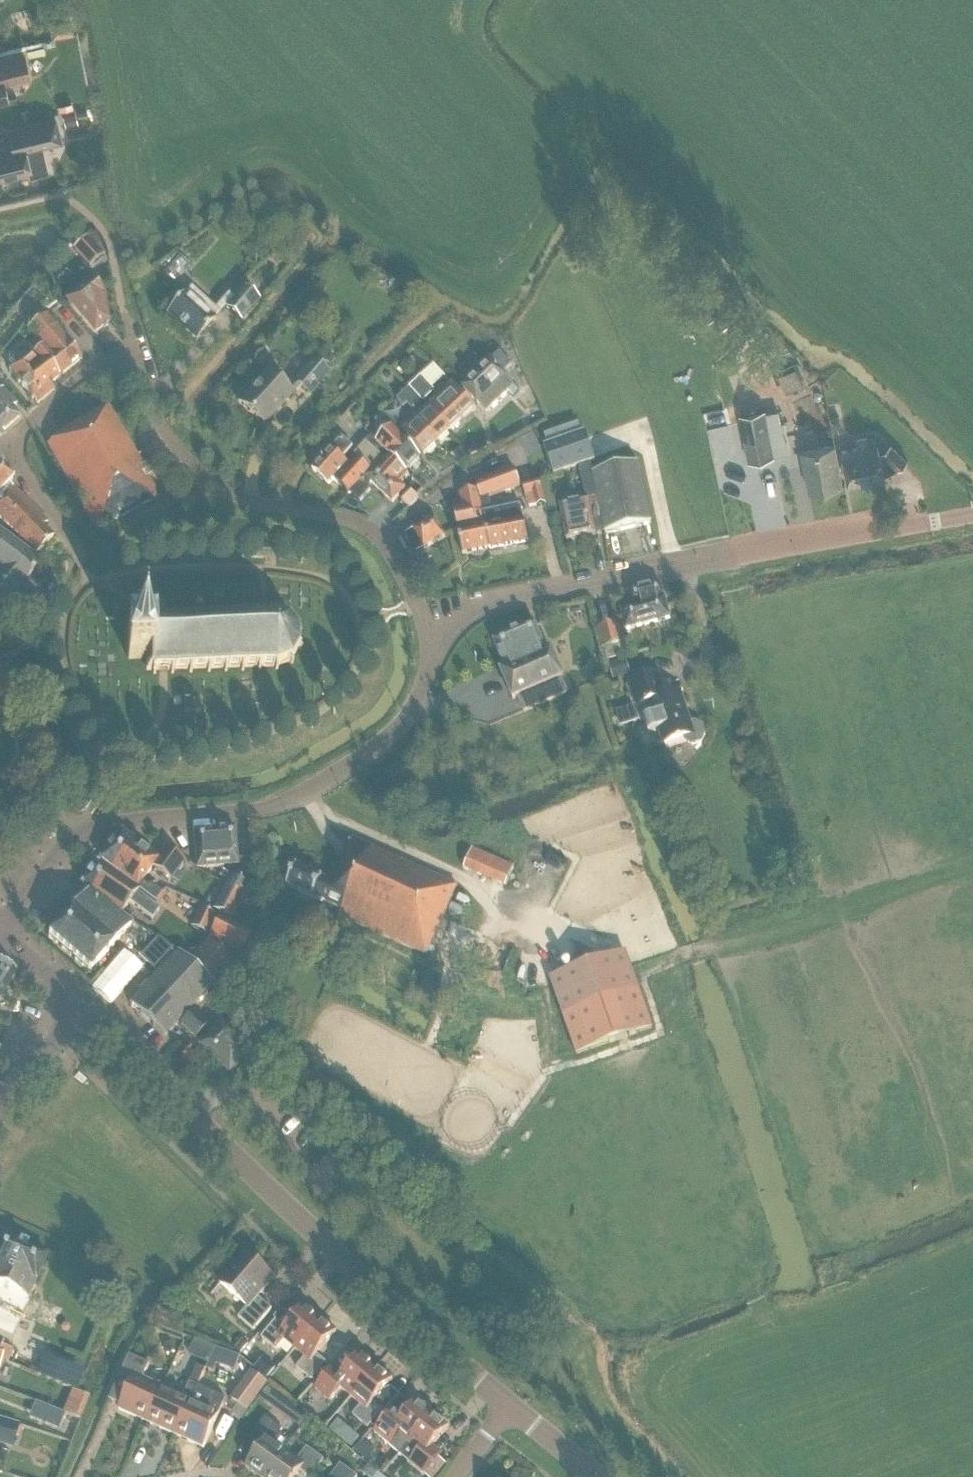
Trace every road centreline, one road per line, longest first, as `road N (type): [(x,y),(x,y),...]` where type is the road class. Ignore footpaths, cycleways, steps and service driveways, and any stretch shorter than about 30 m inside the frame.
road 1 (residential): [(83,560),(27,476),(17,448),(66,387),(91,370),(126,365),(165,433),(206,478),(257,501),(359,523),(383,541)]
road 2 (tertiary): [(511,1406),(356,1271),(119,1042),(75,1016)]
road 3 (unclassified): [(0,928),(89,826),(223,815),(296,798),(330,779),(400,725),(429,662),(428,632)]
road 4 (unclassified): [(428,632),(497,605),(972,516)]
road 5 (residential): [(383,541),(441,491),(513,454)]
road 6 (tertiary): [(0,1115),(75,1016)]

